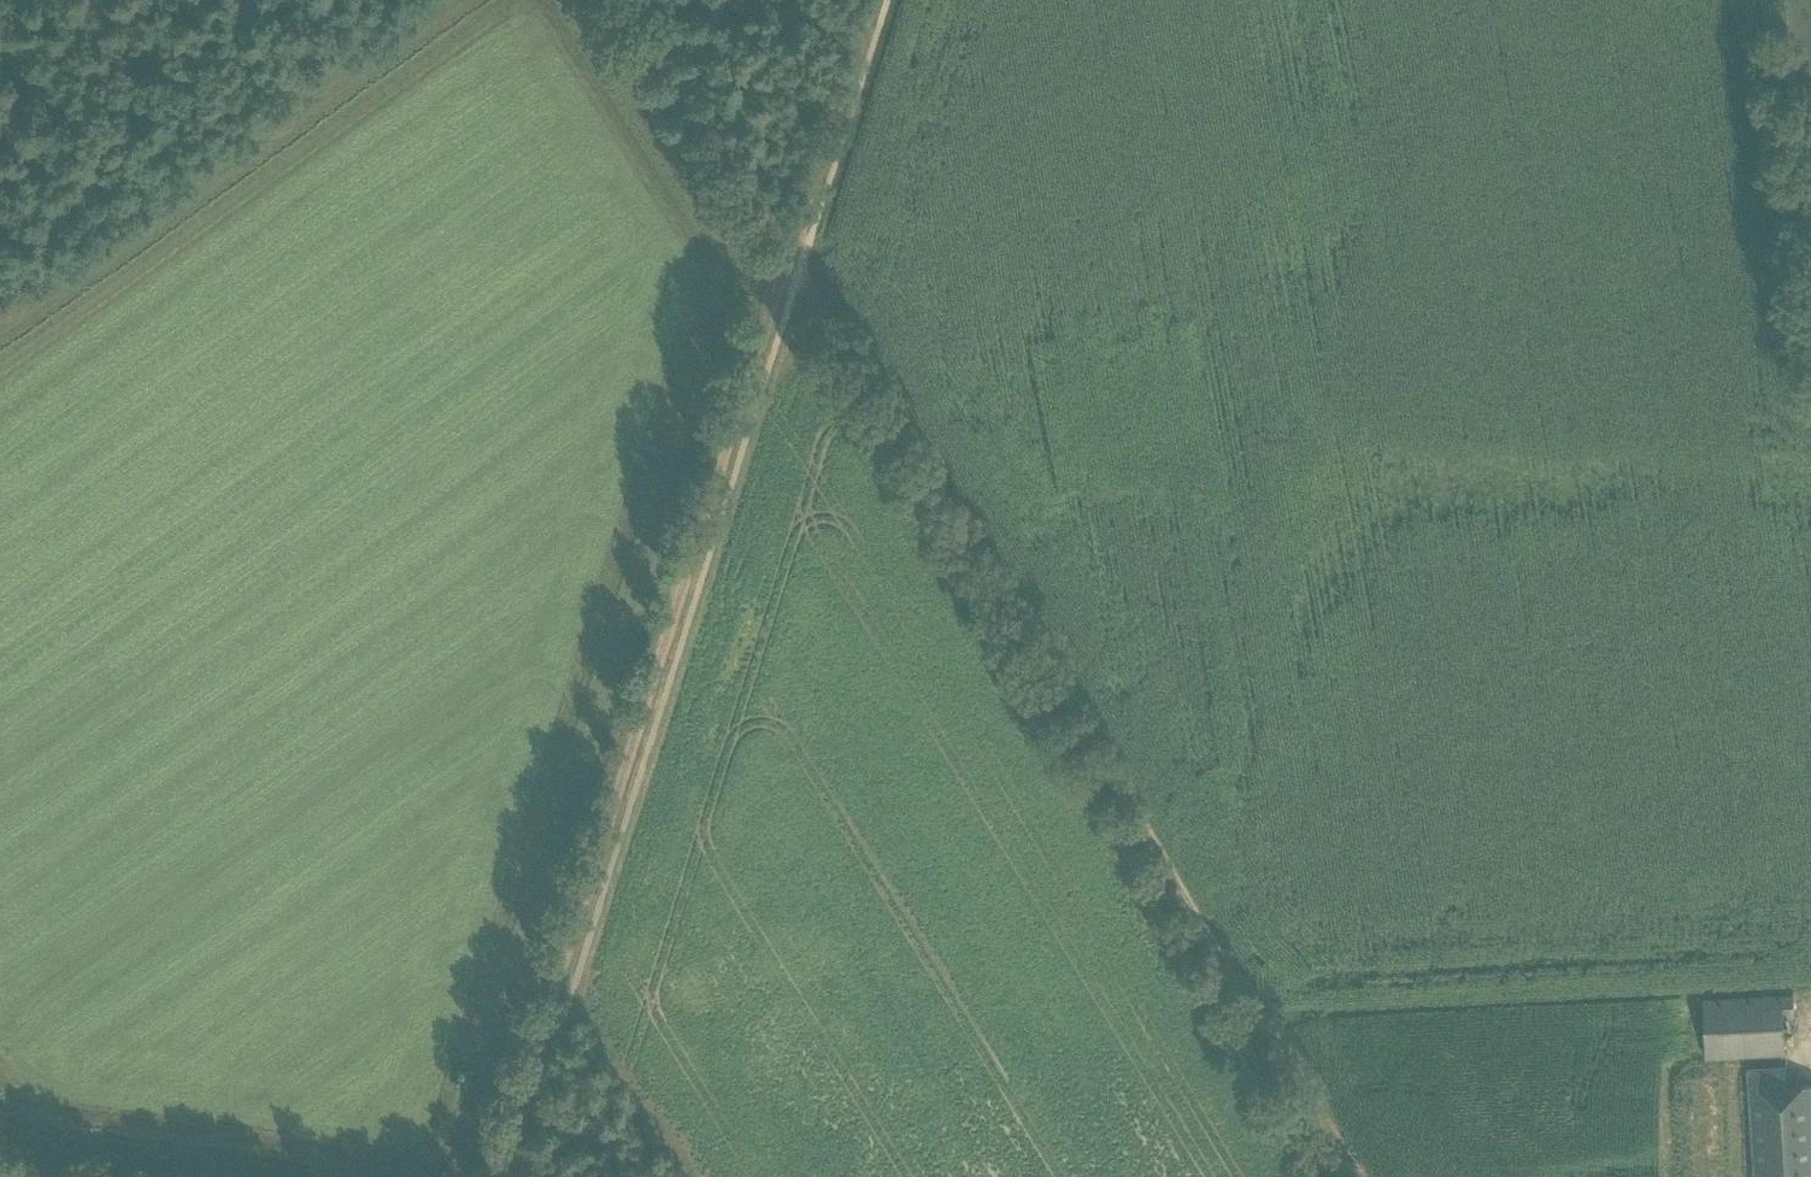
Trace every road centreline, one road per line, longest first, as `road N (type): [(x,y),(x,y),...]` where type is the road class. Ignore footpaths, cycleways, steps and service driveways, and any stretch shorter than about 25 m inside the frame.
road 1 (track): [(613,0),(772,237),(790,247),(1352,1176)]
road 2 (track): [(495,1176),(870,0)]
road 3 (track): [(110,170),(0,8)]

